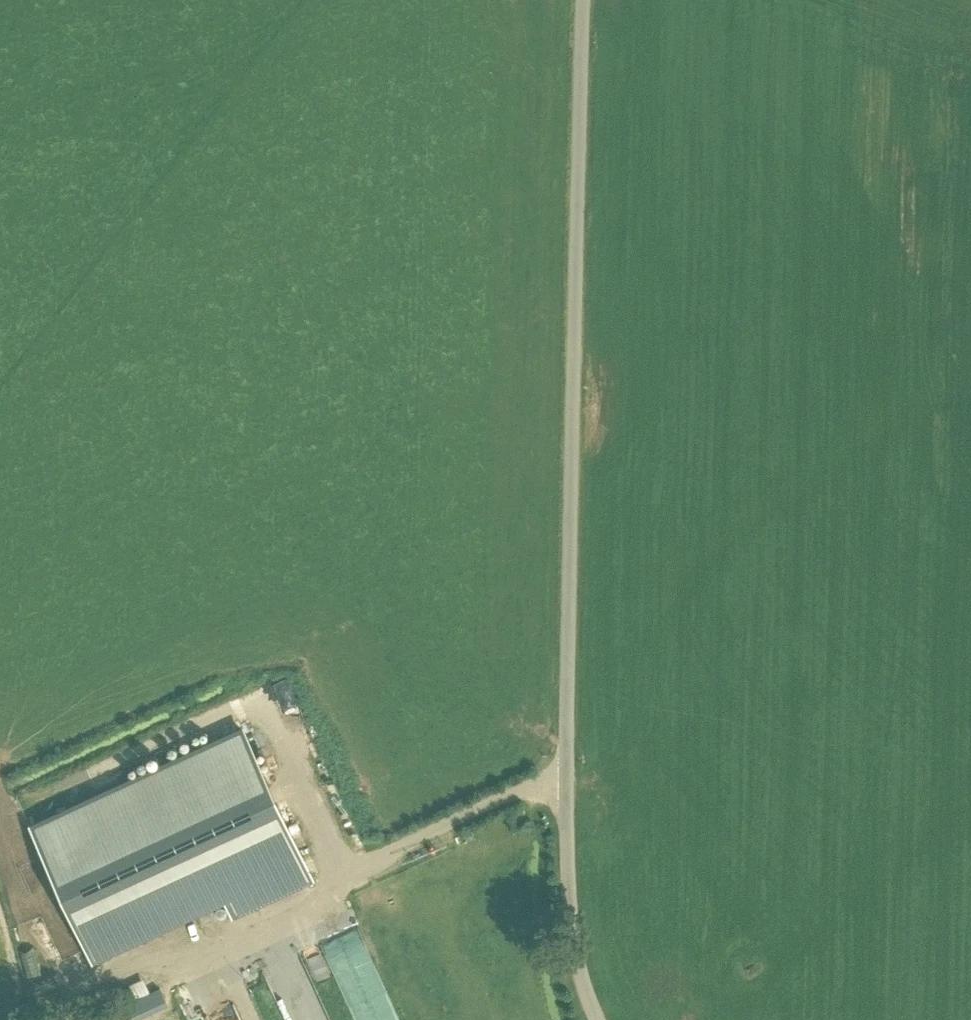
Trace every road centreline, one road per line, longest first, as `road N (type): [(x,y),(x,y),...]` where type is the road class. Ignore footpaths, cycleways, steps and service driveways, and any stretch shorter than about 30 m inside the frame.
road 1 (unclassified): [(594,1019),(571,871),(591,0)]

